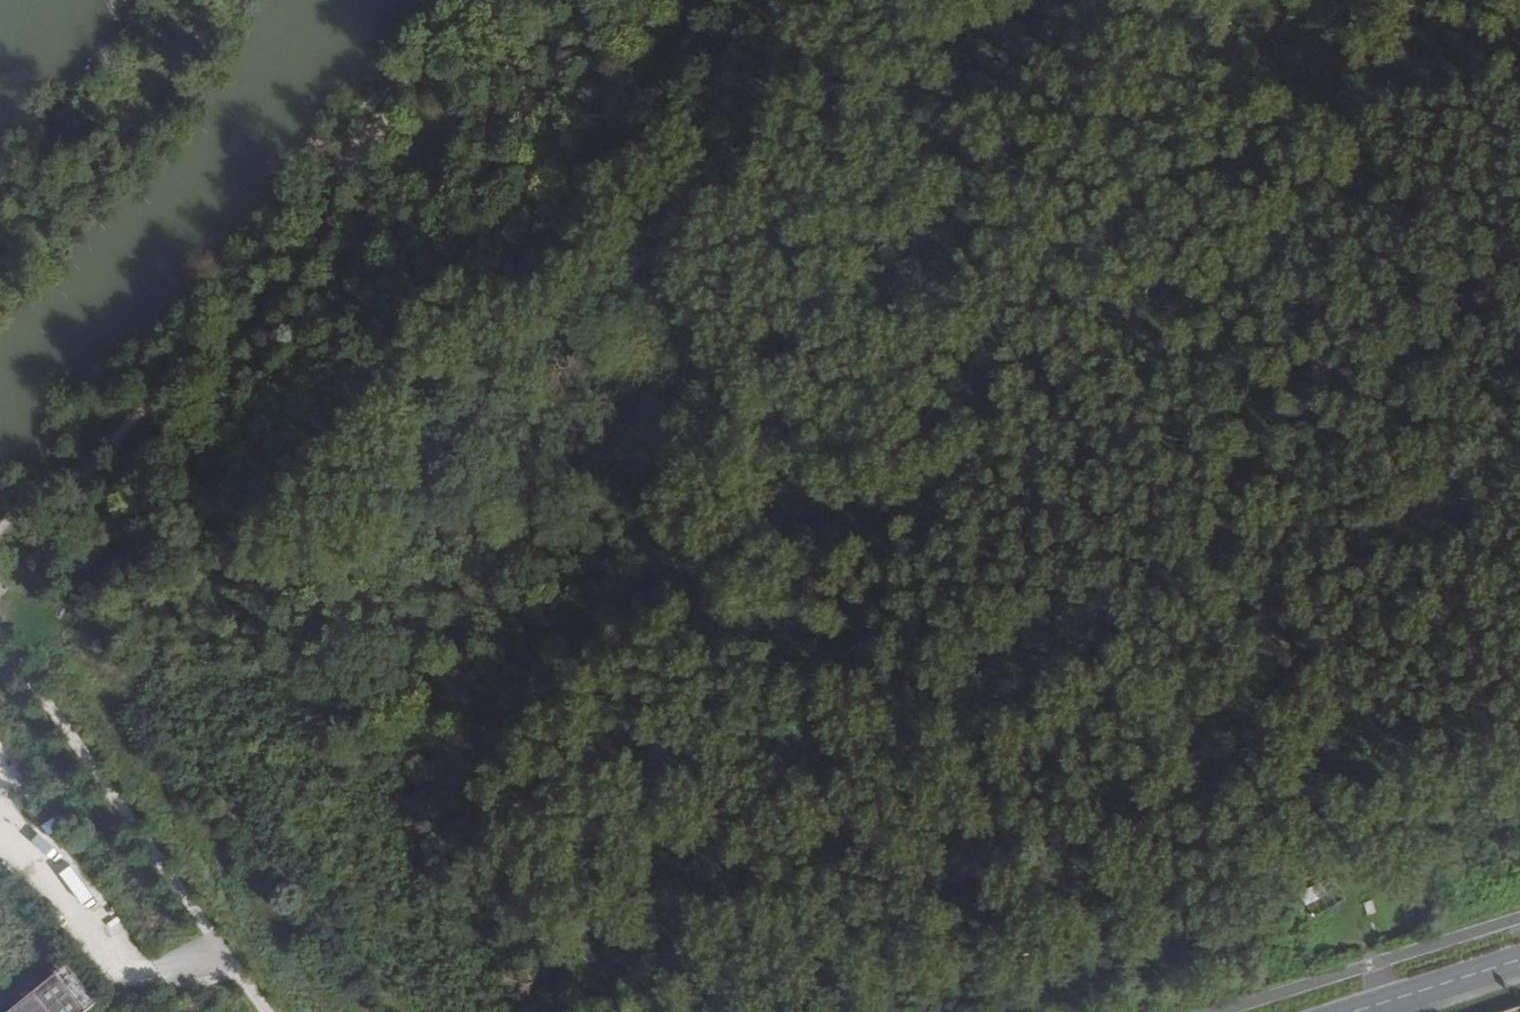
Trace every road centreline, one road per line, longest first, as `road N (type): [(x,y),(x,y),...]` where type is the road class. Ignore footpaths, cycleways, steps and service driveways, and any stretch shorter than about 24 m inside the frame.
road 1 (track): [(0,845),(18,846),(130,976),(230,953)]
road 2 (primary): [(1519,960),(1355,1011)]

